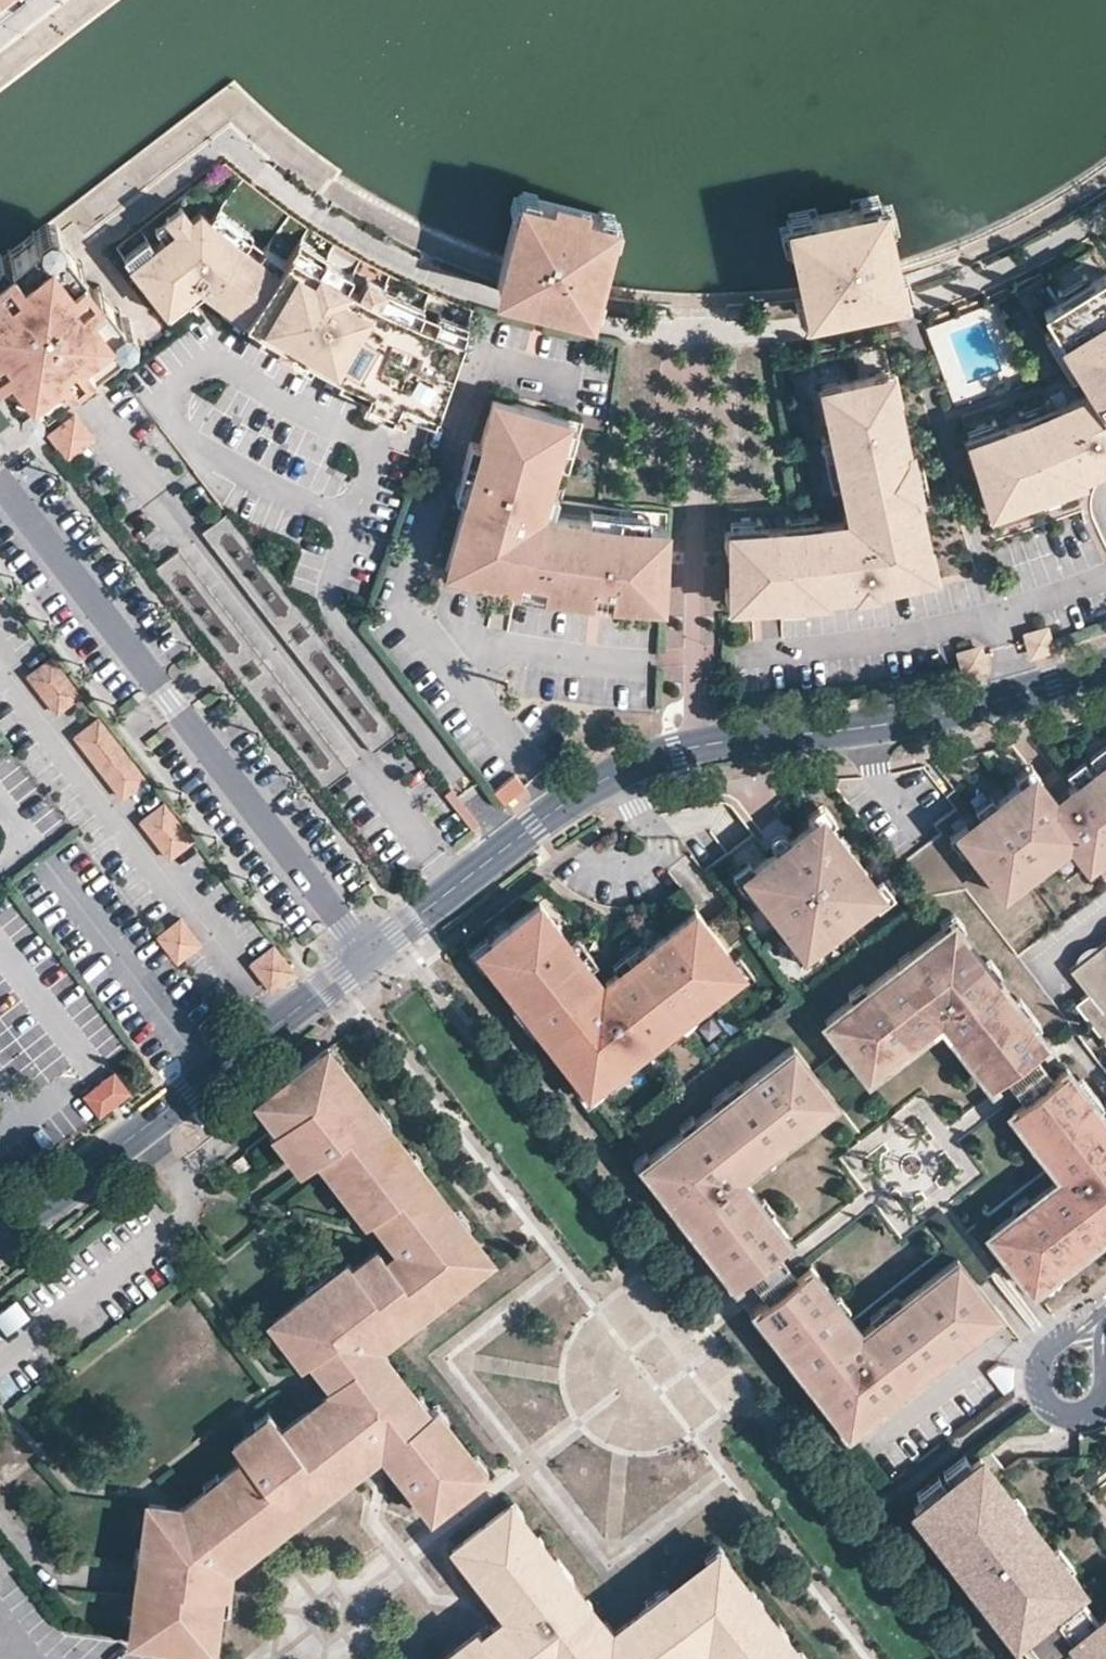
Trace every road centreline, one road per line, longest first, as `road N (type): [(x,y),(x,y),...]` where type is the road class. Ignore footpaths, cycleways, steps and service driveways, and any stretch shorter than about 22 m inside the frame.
road 1 (residential): [(1105,664),(904,722),(645,762),(590,786),(367,954)]
road 2 (residential): [(0,481),(367,954)]
road 3 (residential): [(367,954),(0,1244)]
road 4 (residential): [(1105,1313),(1045,1357),(1044,1391),(1059,1408),(1091,1410),(1105,1393),(1105,1327)]

